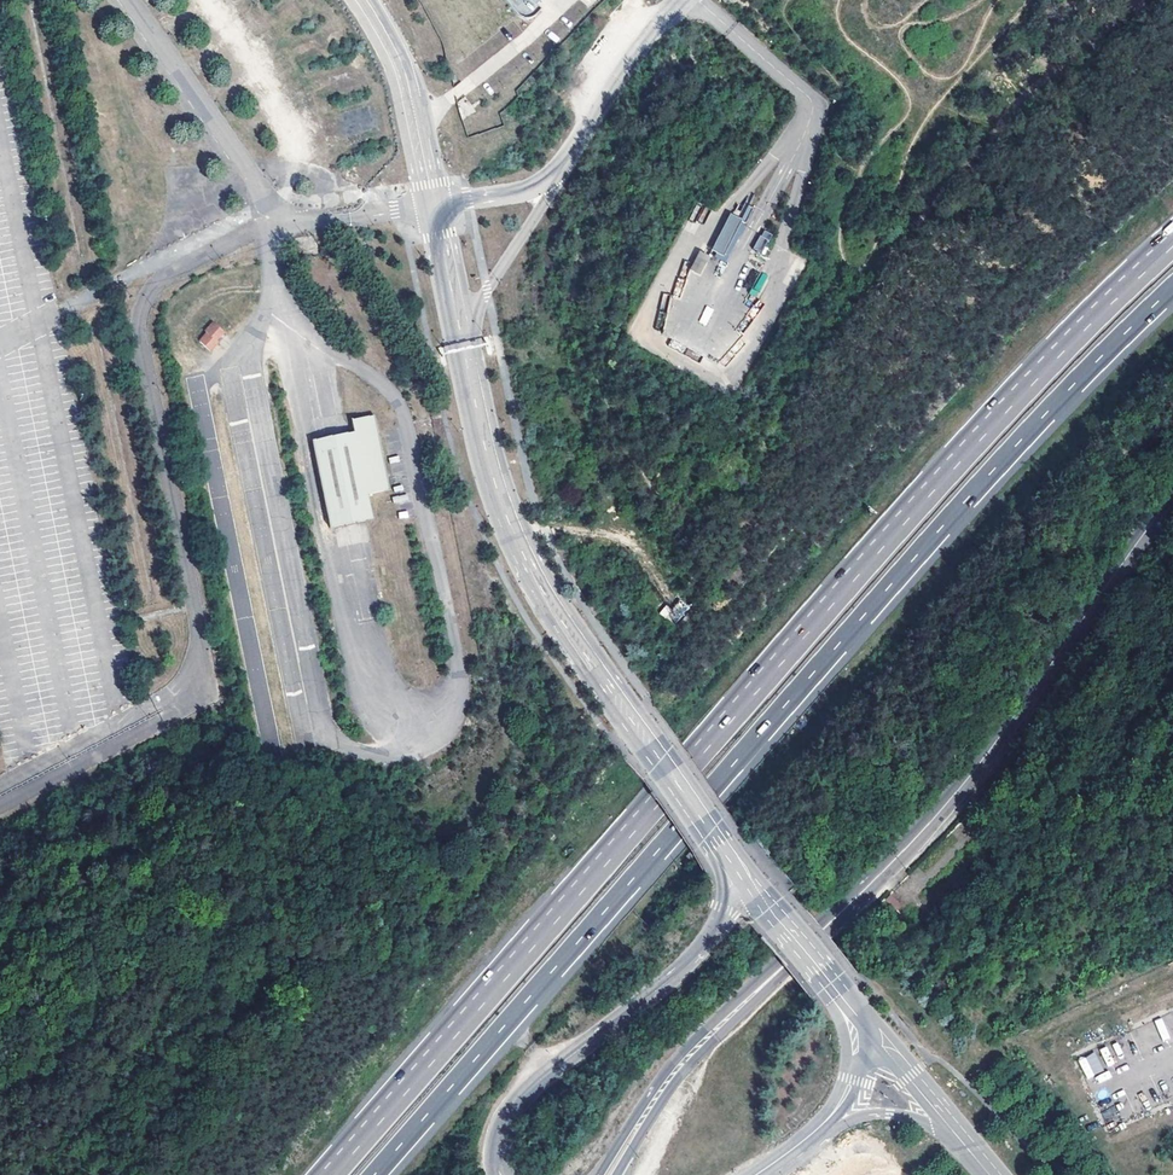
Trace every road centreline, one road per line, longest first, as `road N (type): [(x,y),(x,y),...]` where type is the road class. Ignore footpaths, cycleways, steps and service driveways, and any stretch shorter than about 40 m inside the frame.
road 1 (motorway): [(1172,239),(884,535),(323,1174)]
road 2 (motorway): [(375,1174),(989,474),(1172,288)]
road 3 (tertiary): [(1172,509),(937,816),(673,1074)]
road 4 (unclassified): [(749,887),(693,958),(525,1093),(501,1127),(496,1155)]
road 5 (track): [(215,0),(280,97),(290,168),(271,203)]
road 6 (unclassified): [(529,565),(489,462),(466,357)]
road 7 (unclassified): [(552,176),(680,0)]
road 8 (unclassified): [(434,203),(388,42),(362,0)]
road 9 (residential): [(885,1050),(749,887)]
road 10 (unclassified): [(466,357),(479,304),(556,188),(552,176)]
road 11 (residential): [(749,887),(633,724)]
road 12 (unclassified): [(529,565),(545,613),(609,706),(633,724)]
road 13 (unclassified): [(633,724),(628,702),(529,565)]
road 14 (unclassified): [(466,357),(434,203)]
road 15 (tertiary): [(673,1074),(597,1174)]
road 16 (unclassified): [(834,1121),(892,1116),(955,1134)]
road 17 (unclassified): [(552,176),(532,189),(434,203)]

